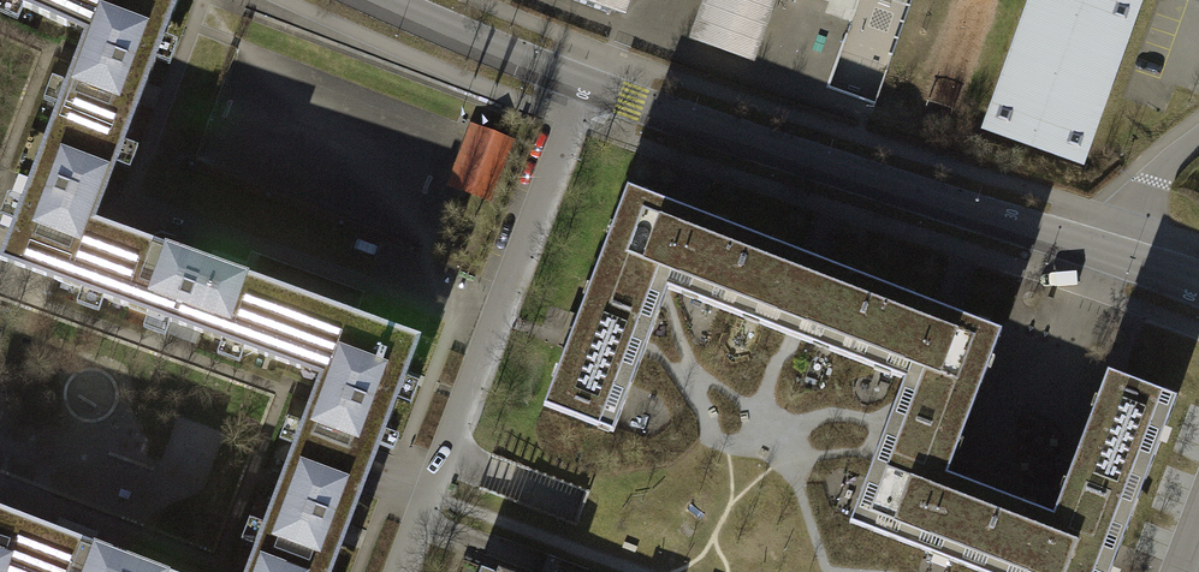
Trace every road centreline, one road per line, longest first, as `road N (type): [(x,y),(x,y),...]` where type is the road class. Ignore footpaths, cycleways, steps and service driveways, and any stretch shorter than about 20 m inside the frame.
road 1 (residential): [(583,82),(1115,257)]
road 2 (residential): [(398,571),(583,82)]
road 3 (residential): [(378,0),(583,82)]
road 4 (residential): [(1115,257),(1155,171),(1198,139)]

